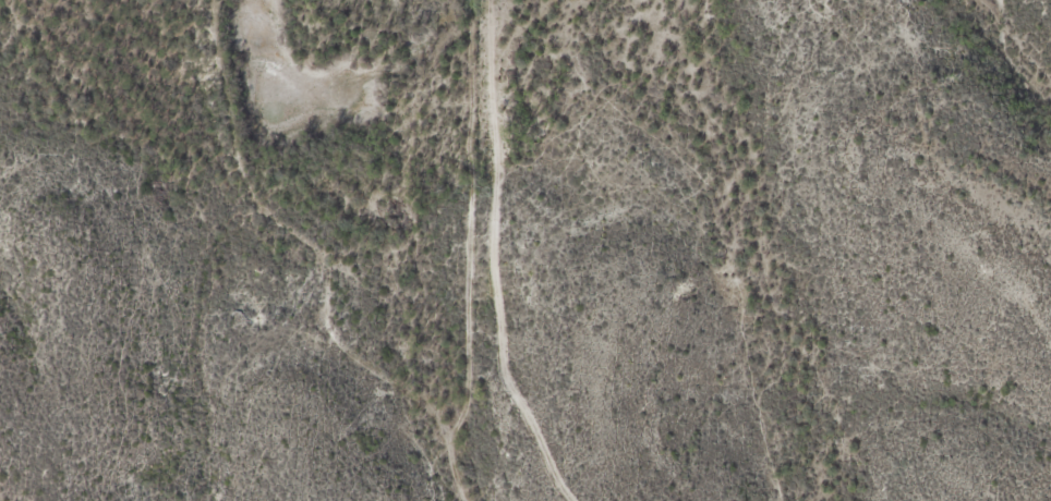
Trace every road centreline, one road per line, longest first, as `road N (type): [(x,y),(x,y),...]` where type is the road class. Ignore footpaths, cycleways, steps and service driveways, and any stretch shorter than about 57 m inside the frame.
road 1 (residential): [(473,500),(406,242),(402,170),(427,72),(406,0)]

